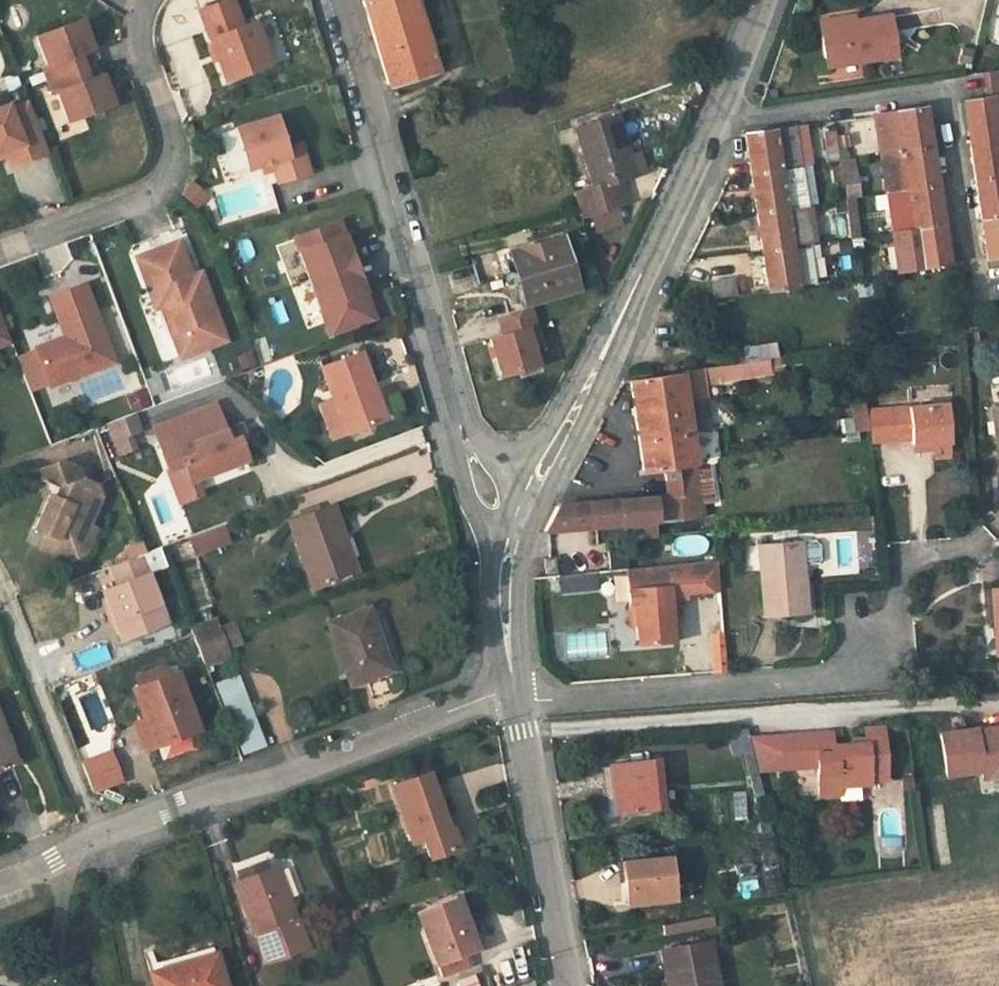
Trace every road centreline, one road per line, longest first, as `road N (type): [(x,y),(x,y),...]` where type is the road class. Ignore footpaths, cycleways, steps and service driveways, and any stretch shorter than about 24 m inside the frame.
road 1 (unclassified): [(336,0),(483,492),(517,522)]
road 2 (residential): [(514,687),(286,775),(171,806),(0,883)]
road 3 (residential): [(984,547),(907,558),(861,677),(517,702)]
road 4 (residential): [(715,122),(696,174),(517,522)]
road 5 (residential): [(149,0),(136,38),(170,146),(162,172),(146,194),(0,251)]
road 6 (unclassified): [(517,702),(563,985)]
road 7 (residential): [(942,90),(715,122)]
road 8 (unclassified): [(517,522),(505,620),(514,687)]
road 9 (residential): [(758,0),(715,122)]

